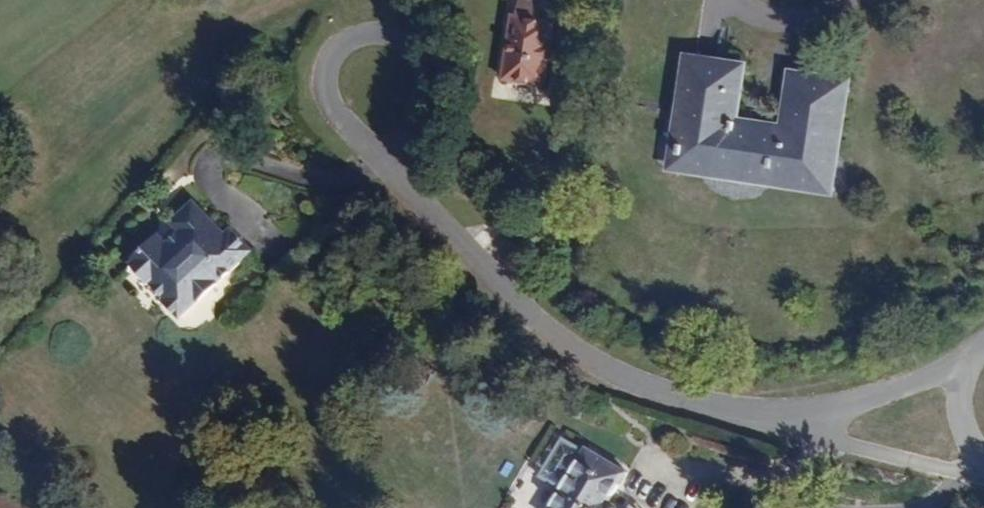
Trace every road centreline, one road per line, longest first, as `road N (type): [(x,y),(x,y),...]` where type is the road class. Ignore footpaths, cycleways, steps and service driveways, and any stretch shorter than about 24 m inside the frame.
road 1 (residential): [(790,428),(640,387),(549,337),(393,176)]
road 2 (residential): [(393,176),(326,97),(326,61),(372,31),(396,35),(421,52),(427,90)]
road 3 (residential): [(983,476),(790,428)]
road 4 (residential): [(956,366),(790,428)]

